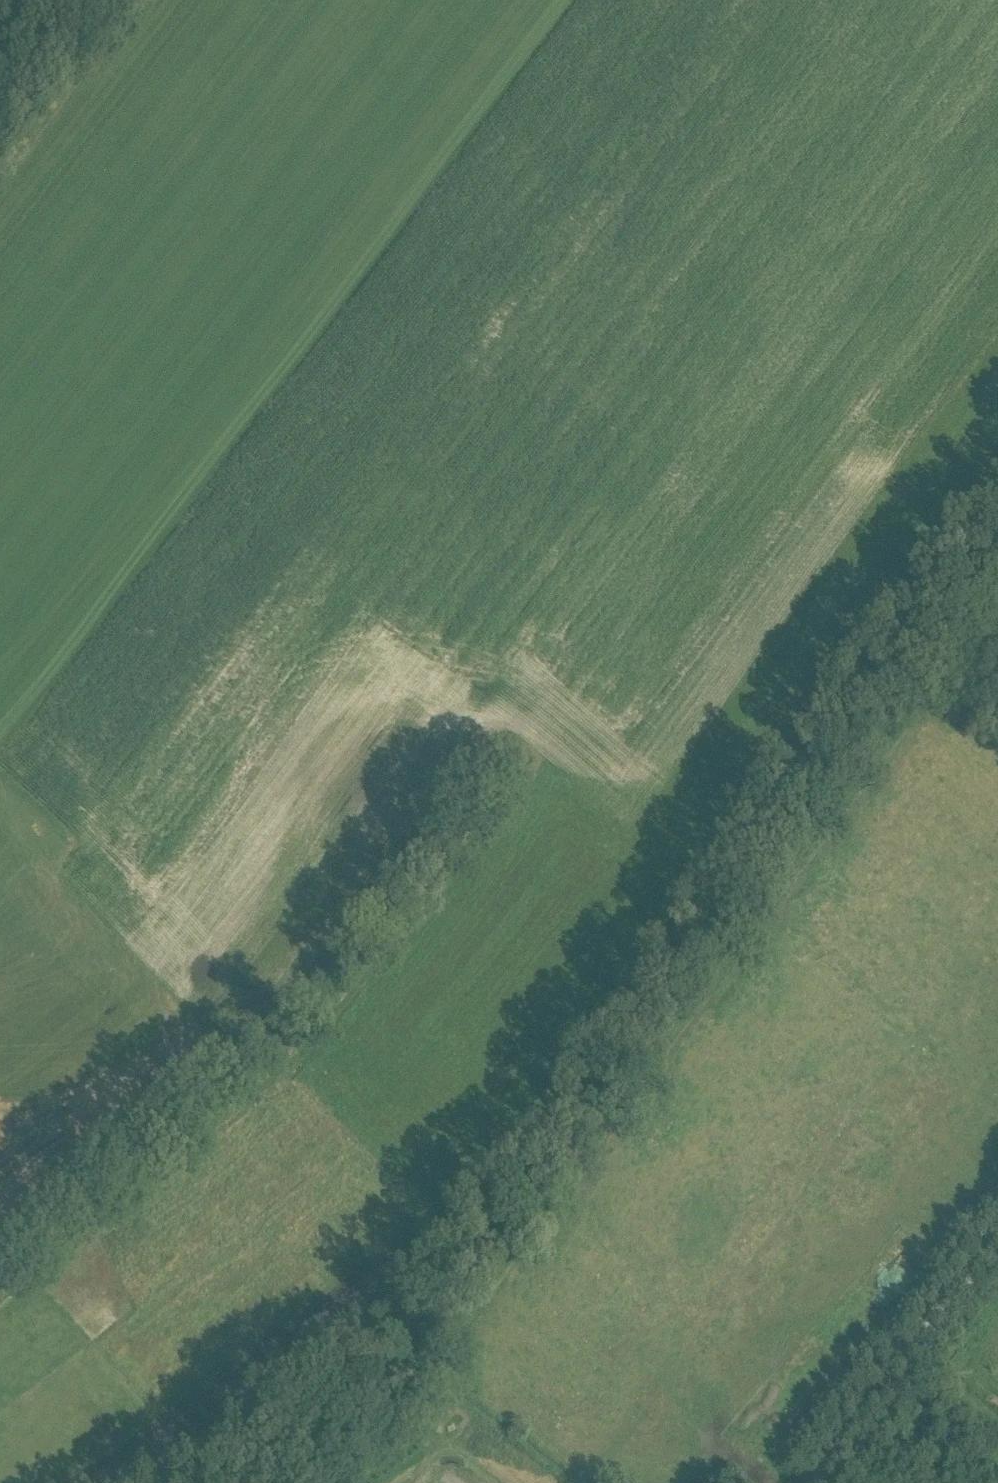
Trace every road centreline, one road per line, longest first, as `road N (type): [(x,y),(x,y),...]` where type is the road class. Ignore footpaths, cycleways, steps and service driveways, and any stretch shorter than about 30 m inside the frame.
road 1 (track): [(205,1482),(452,1293),(997,543)]
road 2 (track): [(997,1249),(829,1482)]
road 3 (track): [(0,182),(145,0)]

